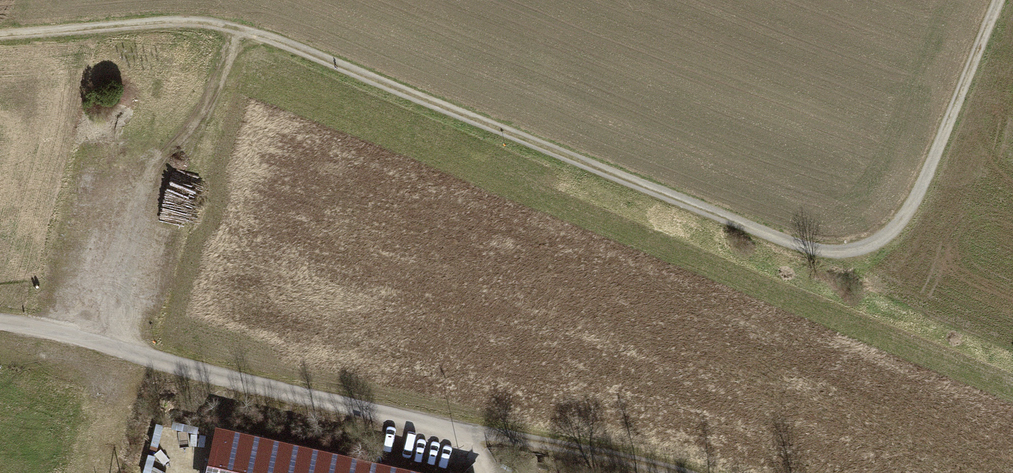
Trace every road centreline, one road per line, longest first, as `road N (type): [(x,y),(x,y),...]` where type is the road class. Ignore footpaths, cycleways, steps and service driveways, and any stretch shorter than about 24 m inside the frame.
road 1 (track): [(998,0),(909,210),(873,243),(829,252),(248,31)]
road 2 (track): [(248,31),(204,117),(120,351)]
road 3 (track): [(0,35),(186,20),(248,31)]
road 4 (track): [(487,436),(654,472)]
road 5 (residential): [(0,326),(120,351)]

